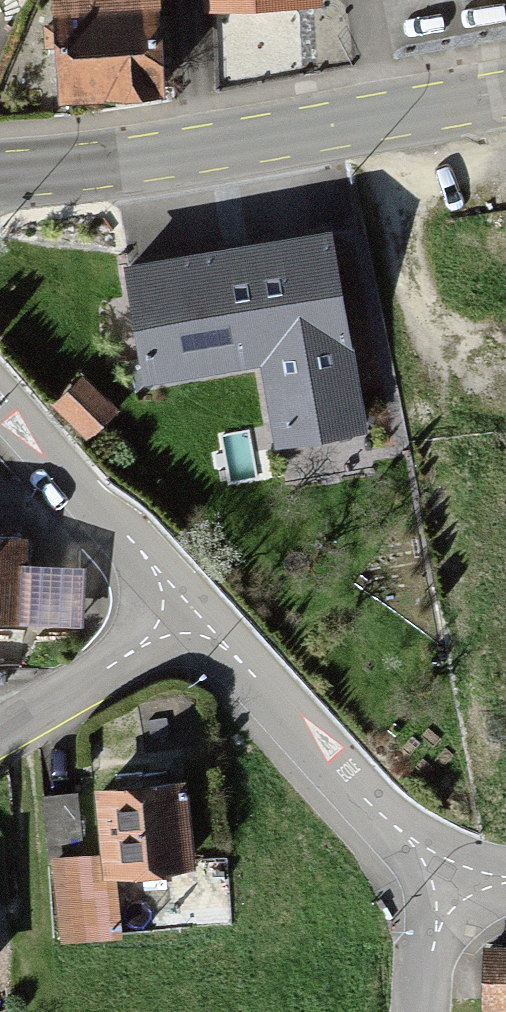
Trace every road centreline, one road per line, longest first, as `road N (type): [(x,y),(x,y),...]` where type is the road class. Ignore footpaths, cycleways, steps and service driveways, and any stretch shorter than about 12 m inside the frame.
road 1 (primary): [(0,176),(130,162),(505,91)]
road 2 (unclassified): [(194,612),(446,883)]
road 3 (unclassified): [(0,397),(194,612)]
road 4 (residential): [(194,612),(0,740)]
road 5 (residential): [(425,1011),(446,883)]

